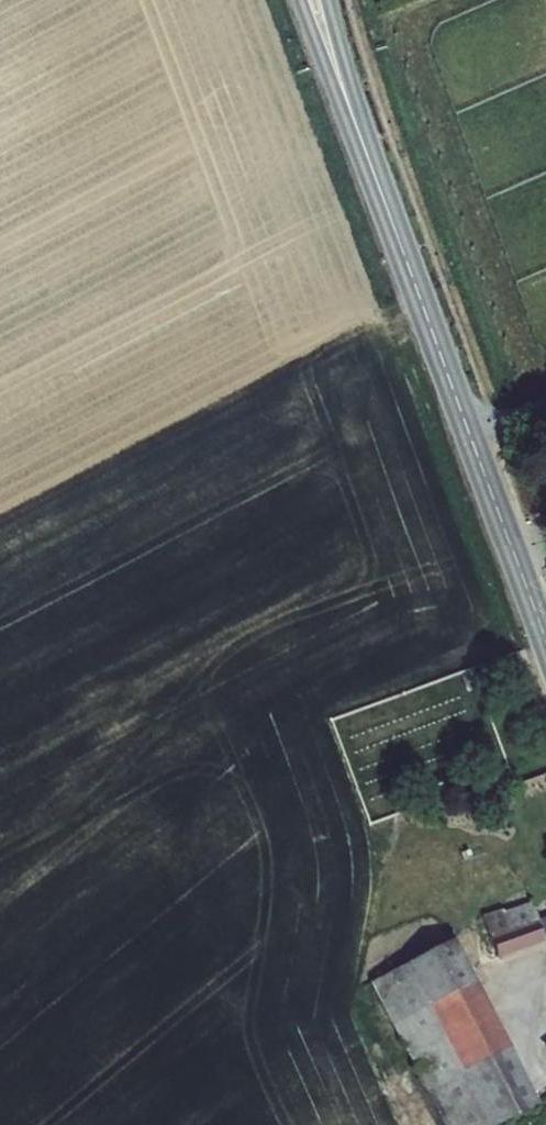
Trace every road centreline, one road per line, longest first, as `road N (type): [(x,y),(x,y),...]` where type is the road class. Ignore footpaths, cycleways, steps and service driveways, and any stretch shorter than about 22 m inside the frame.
road 1 (secondary): [(545,640),(310,0)]

